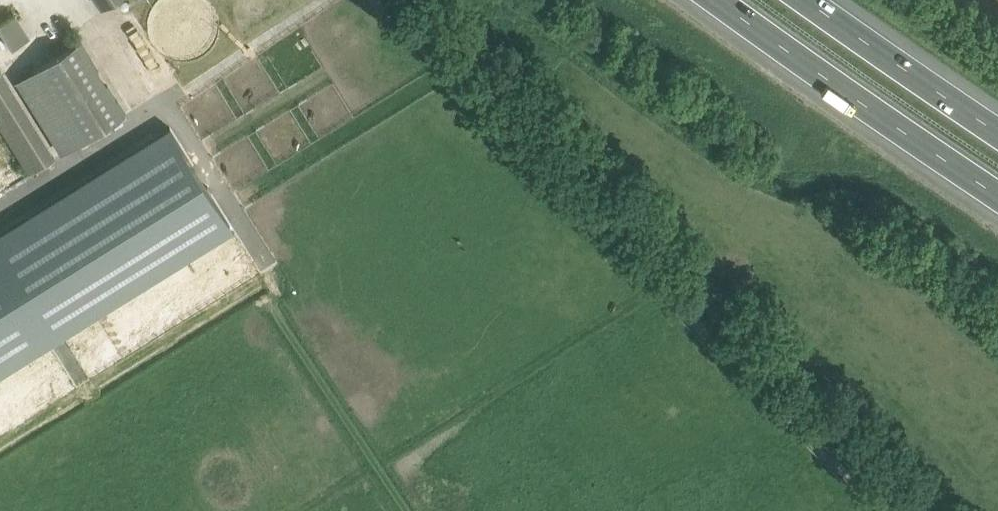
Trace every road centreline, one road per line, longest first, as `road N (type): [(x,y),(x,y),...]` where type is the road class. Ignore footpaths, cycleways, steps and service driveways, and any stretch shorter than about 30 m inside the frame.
road 1 (track): [(367,0),(879,510)]
road 2 (unclassified): [(923,510),(422,0)]
road 3 (track): [(0,213),(331,0)]
road 4 (motorway): [(717,0),(997,192)]
road 5 (motorway): [(997,131),(805,0)]

